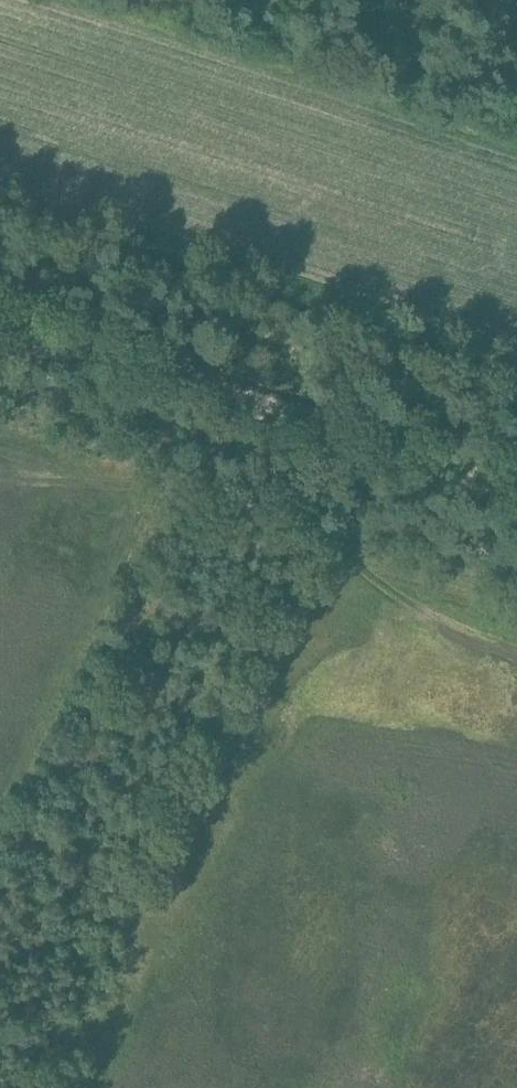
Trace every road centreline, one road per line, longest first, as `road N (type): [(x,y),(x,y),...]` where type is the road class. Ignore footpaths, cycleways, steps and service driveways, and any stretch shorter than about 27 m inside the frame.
road 1 (tertiary): [(516,481),(0,314)]

